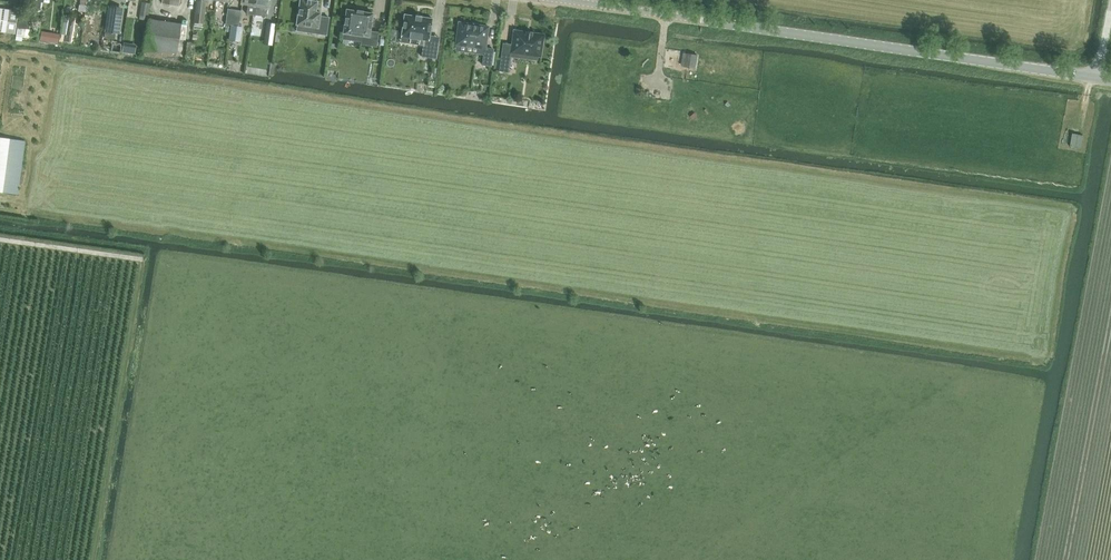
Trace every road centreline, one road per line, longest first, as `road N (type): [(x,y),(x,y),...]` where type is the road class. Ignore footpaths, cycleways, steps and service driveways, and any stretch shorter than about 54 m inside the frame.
road 1 (unclassified): [(1096,78),(704,21)]
road 2 (residential): [(704,21),(551,0)]

